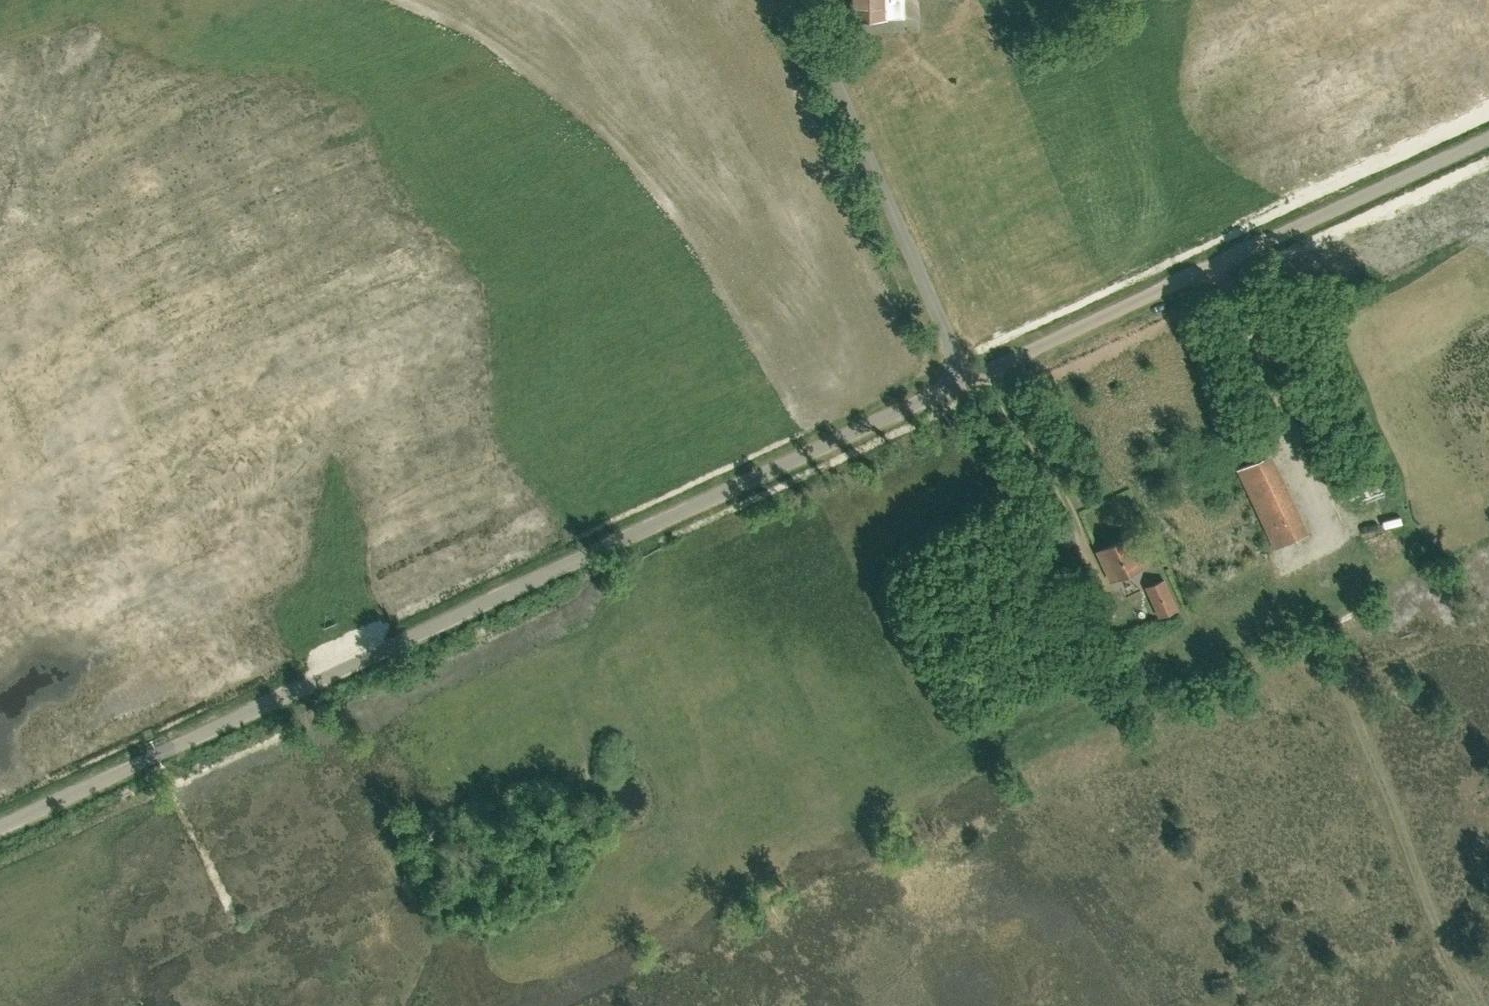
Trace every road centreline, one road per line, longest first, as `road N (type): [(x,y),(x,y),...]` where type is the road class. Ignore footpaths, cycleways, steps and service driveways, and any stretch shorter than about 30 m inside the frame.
road 1 (unclassified): [(0,817),(1093,323),(1488,134)]
road 2 (track): [(1323,635),(1325,547),(1220,261)]

